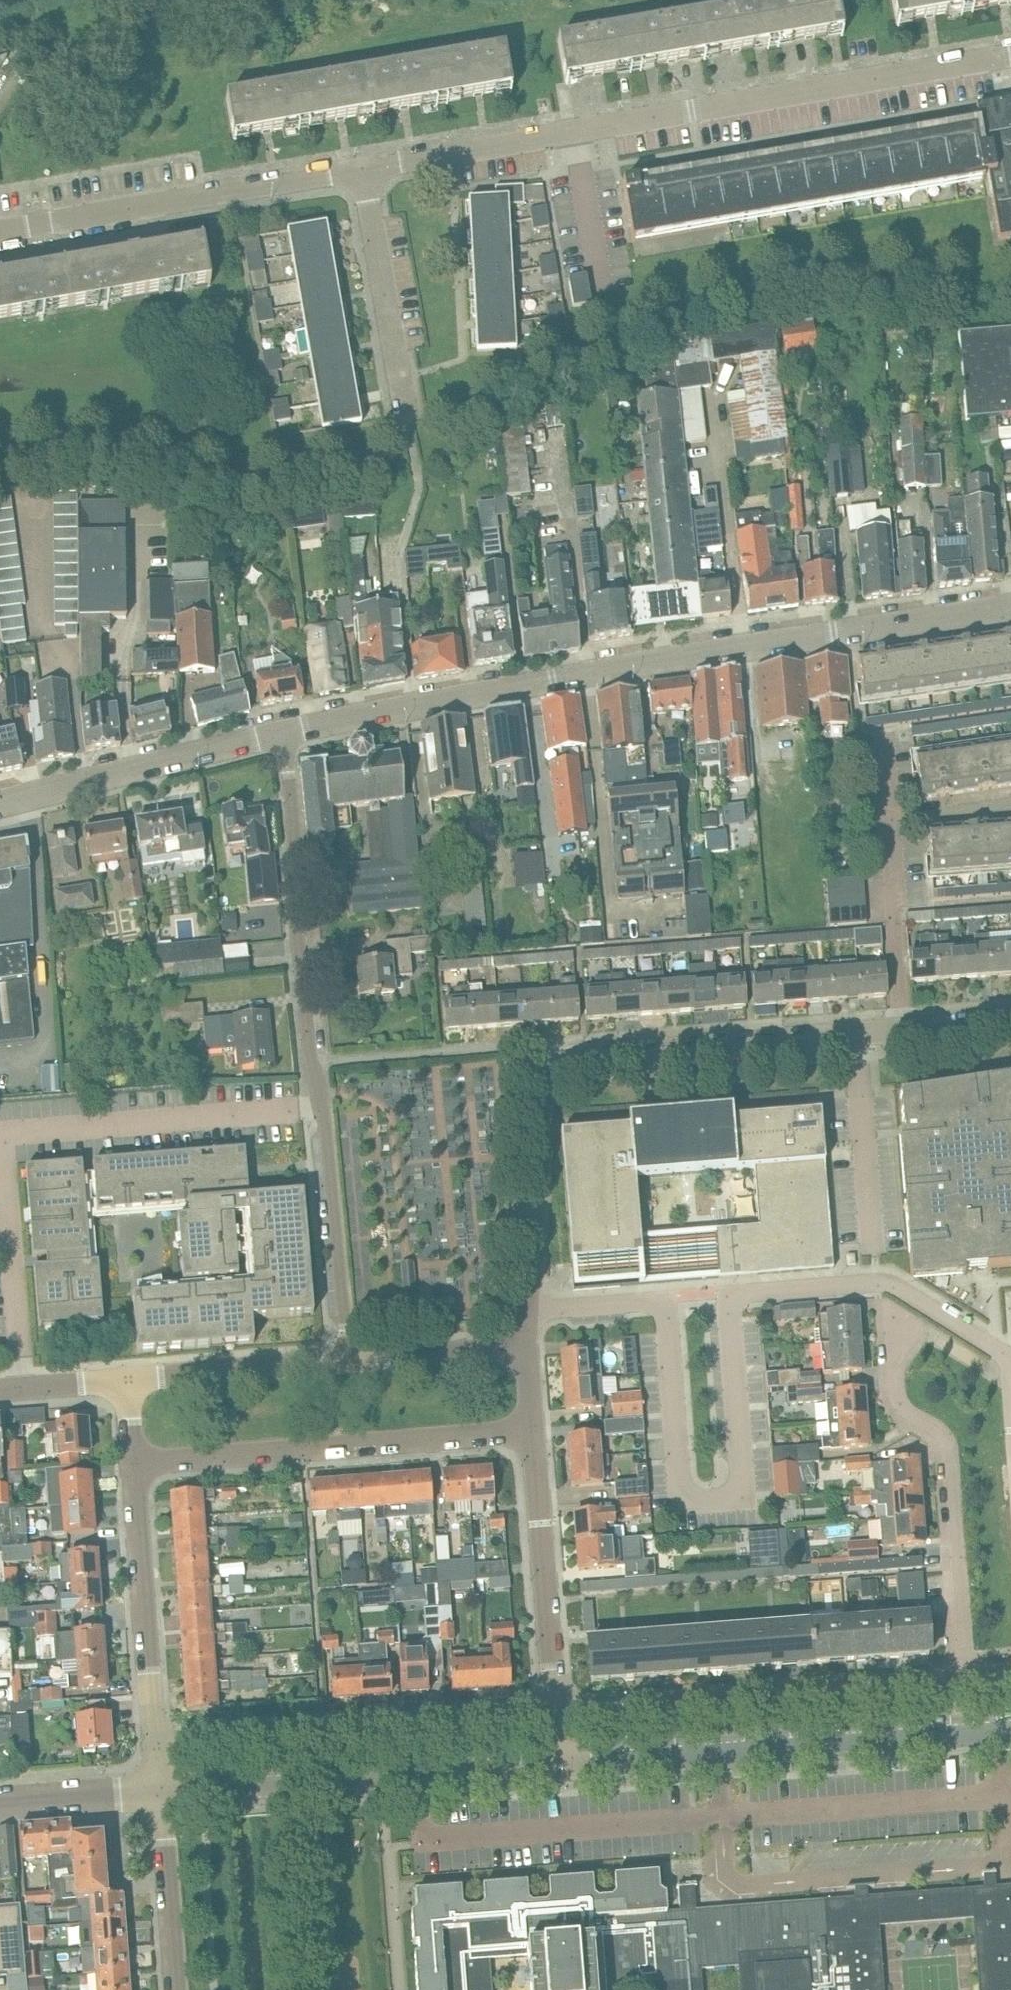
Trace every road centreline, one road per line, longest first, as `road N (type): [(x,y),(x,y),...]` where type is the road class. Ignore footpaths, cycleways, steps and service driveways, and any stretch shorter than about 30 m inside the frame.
road 1 (residential): [(286,732),(1010,606)]
road 2 (residential): [(362,167),(1010,53)]
road 3 (residential): [(526,1311),(539,1103),(556,1064),(579,1056),(903,1030)]
road 4 (residential): [(24,1387),(3,1132),(321,1107)]
road 5 (residential): [(1010,1729),(559,1763)]
road 6 (residential): [(967,1678),(556,1713)]
road 7 (residential): [(556,1713),(155,1745)]
road 8 (residential): [(132,1463),(532,1430)]
road 9 (residential): [(559,1763),(160,1792)]
road 10 (residential): [(286,732),(292,871),(321,1107)]
road 11 (residential): [(967,1678),(952,1457),(938,1427),(908,1410),(899,1395),(901,1334)]
road 12 (residential): [(0,230),(362,167)]
road 13 (residential): [(1010,1374),(998,1350),(892,1286),(734,1297),(715,1292)]
road 14 (residential): [(0,803),(286,732)]
road 15 (residential): [(556,1713),(532,1430)]
road 16 (residential): [(155,1745),(132,1463)]
road 17 (residential): [(349,1361),(321,1107)]
road 18 (residential): [(405,412),(362,167)]
road 19 (residential): [(126,1379),(349,1361)]
road 20 (residential): [(903,1030),(889,818)]
road 21 (residential): [(176,1989),(160,1792)]
road 22 (residential): [(349,1361),(525,1344)]
road 23 (residential): [(0,1802),(160,1792)]
road 24 (residential): [(677,1295),(526,1311)]
road 25 (residential): [(889,818),(1010,805)]

